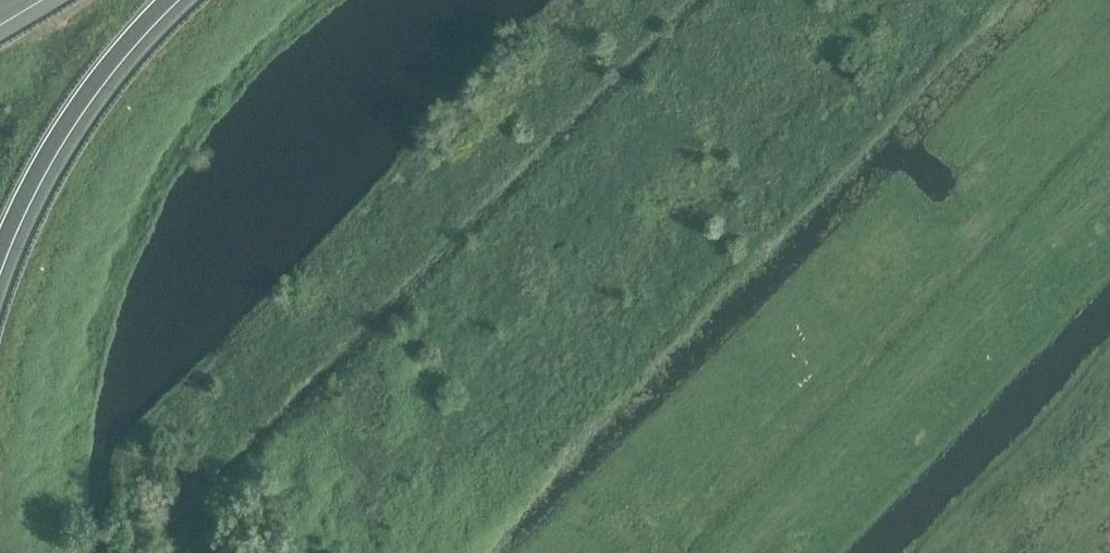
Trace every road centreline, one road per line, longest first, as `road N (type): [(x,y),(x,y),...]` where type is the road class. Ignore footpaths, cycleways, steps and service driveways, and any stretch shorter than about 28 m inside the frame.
road 1 (motorway): [(0,266),(81,104),(170,0)]

